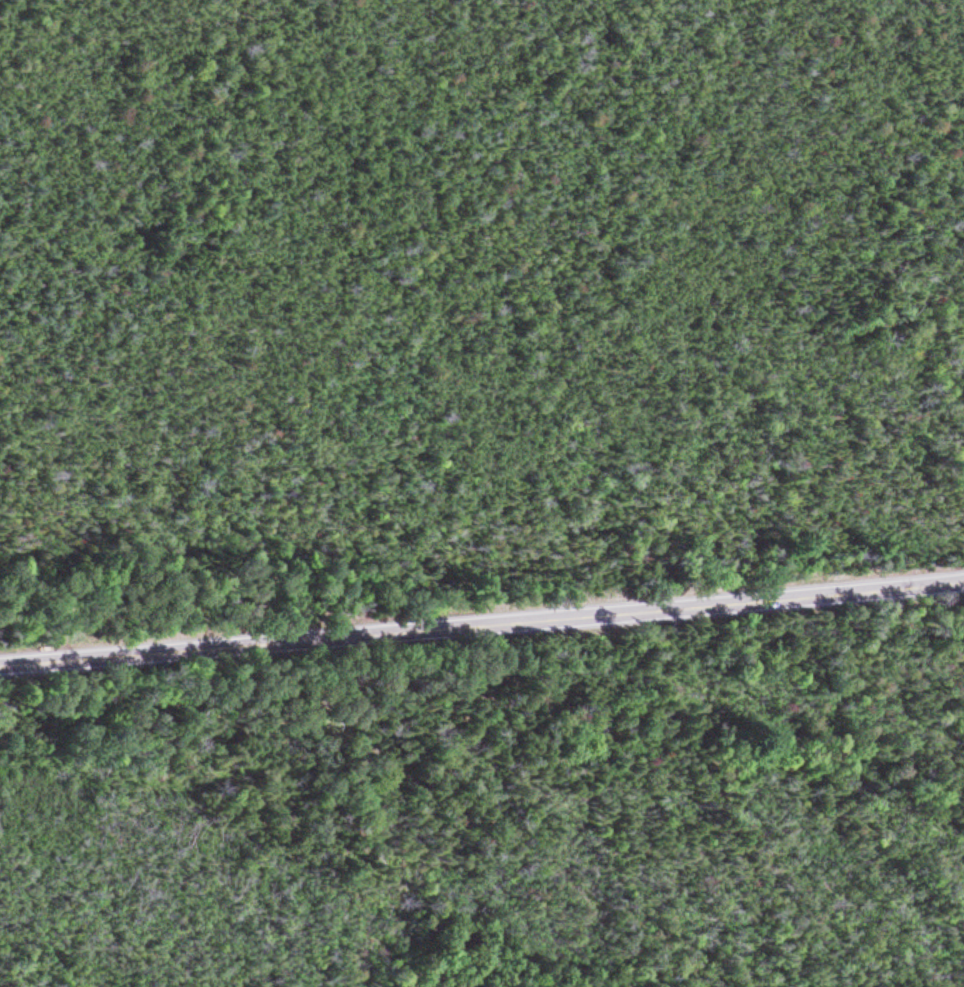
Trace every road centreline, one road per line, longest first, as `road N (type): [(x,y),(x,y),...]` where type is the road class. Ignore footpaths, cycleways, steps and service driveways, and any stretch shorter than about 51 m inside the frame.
road 1 (secondary): [(963,583),(0,668)]

